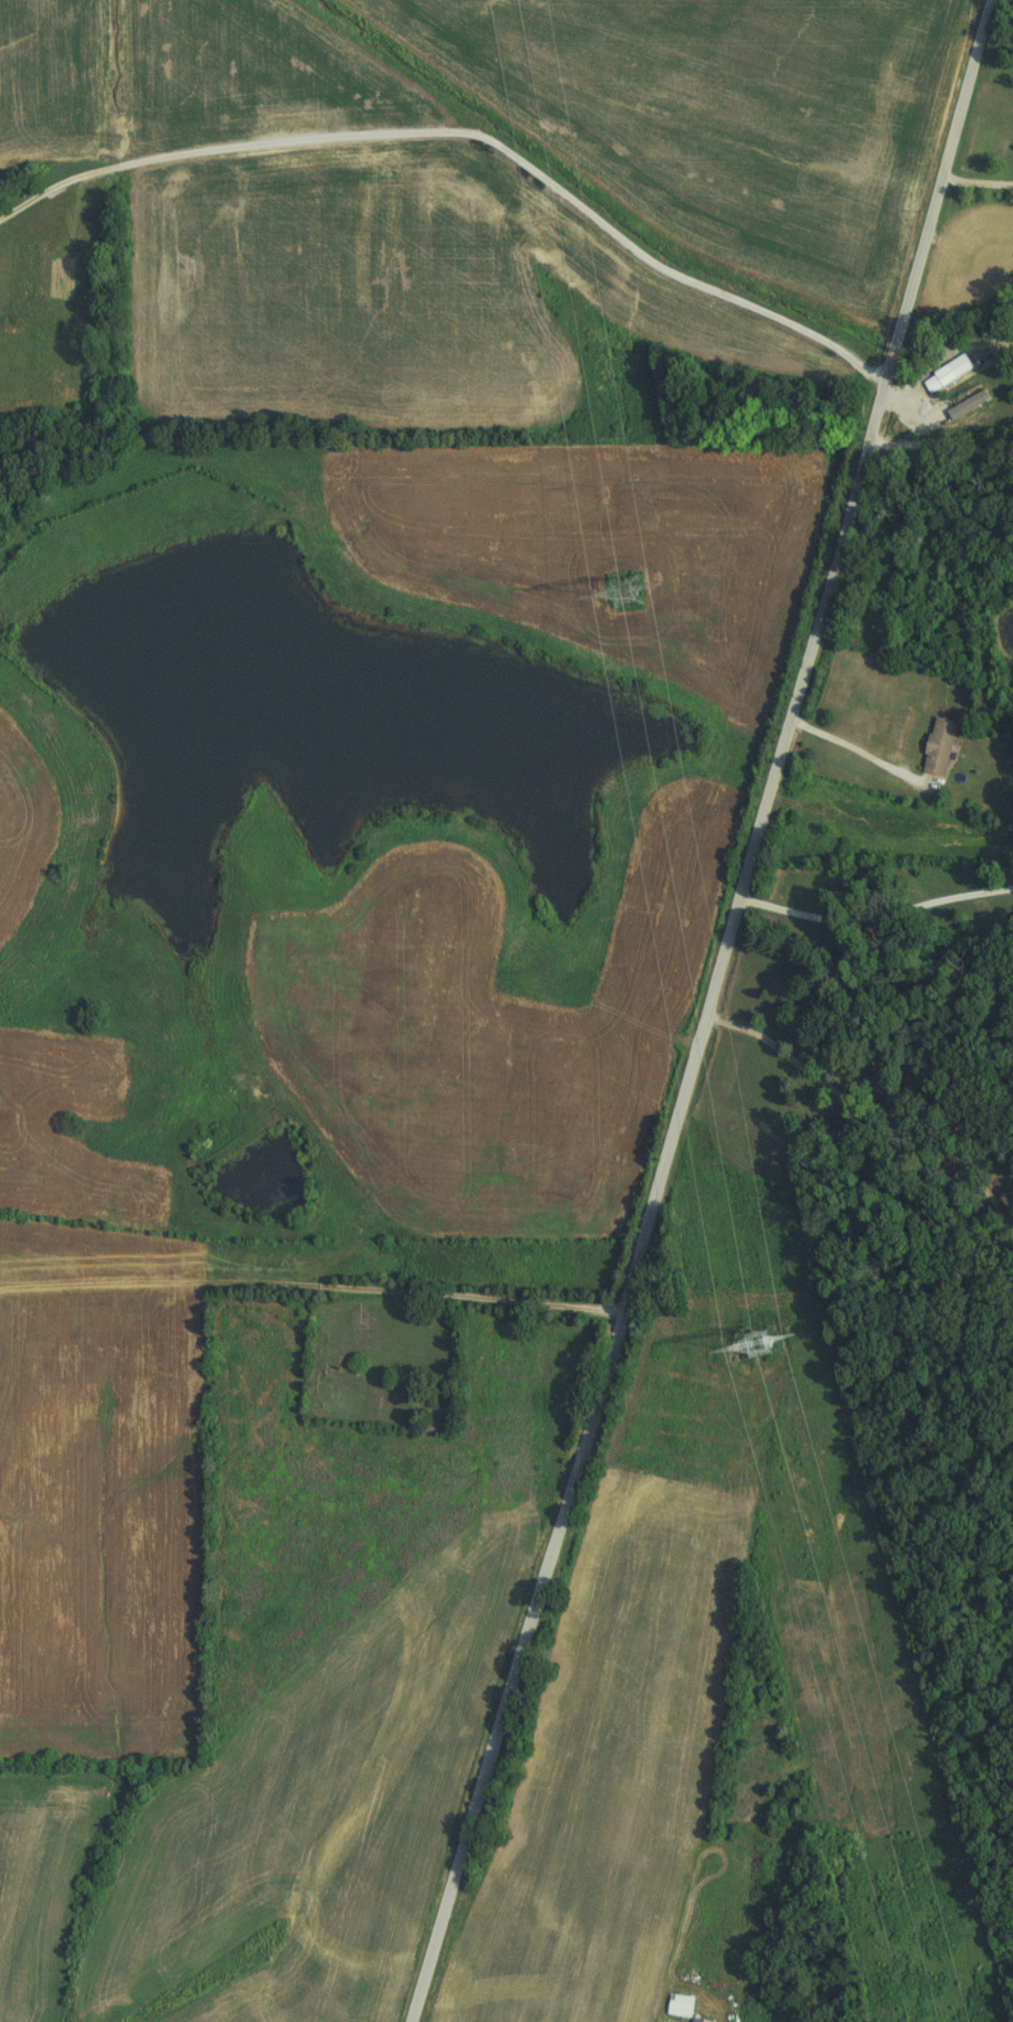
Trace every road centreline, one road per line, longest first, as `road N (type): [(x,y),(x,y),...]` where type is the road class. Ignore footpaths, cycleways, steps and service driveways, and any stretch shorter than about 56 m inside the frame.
road 1 (tertiary): [(416,2021),(996,0)]
road 2 (residential): [(706,1014),(828,1041),(891,1085),(985,1177)]
road 3 (residential): [(886,388),(1012,465)]

